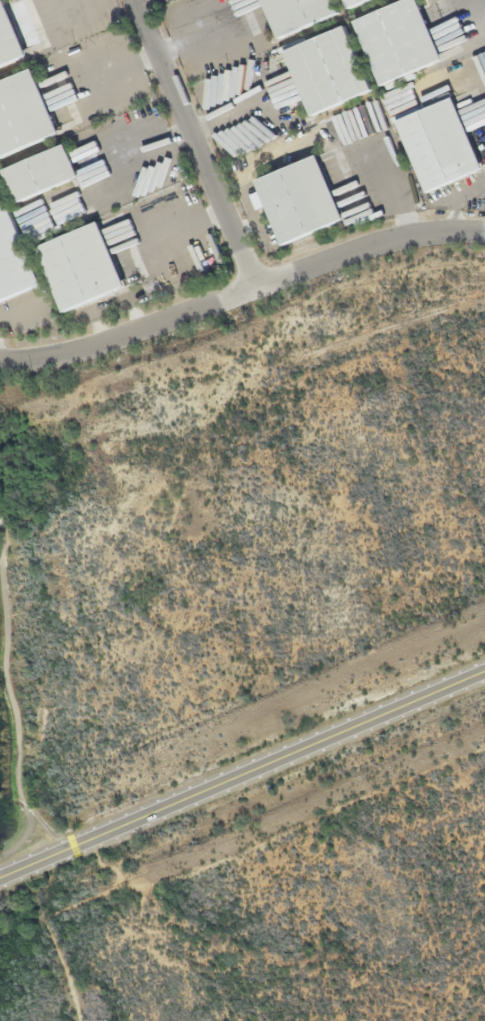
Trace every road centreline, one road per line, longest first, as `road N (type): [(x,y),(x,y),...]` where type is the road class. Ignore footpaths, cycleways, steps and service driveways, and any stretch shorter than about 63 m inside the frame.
road 1 (residential): [(0,878),(484,688)]
road 2 (residential): [(484,233),(363,254),(135,344),(63,363),(0,367)]
road 3 (residential): [(142,0),(270,296)]

